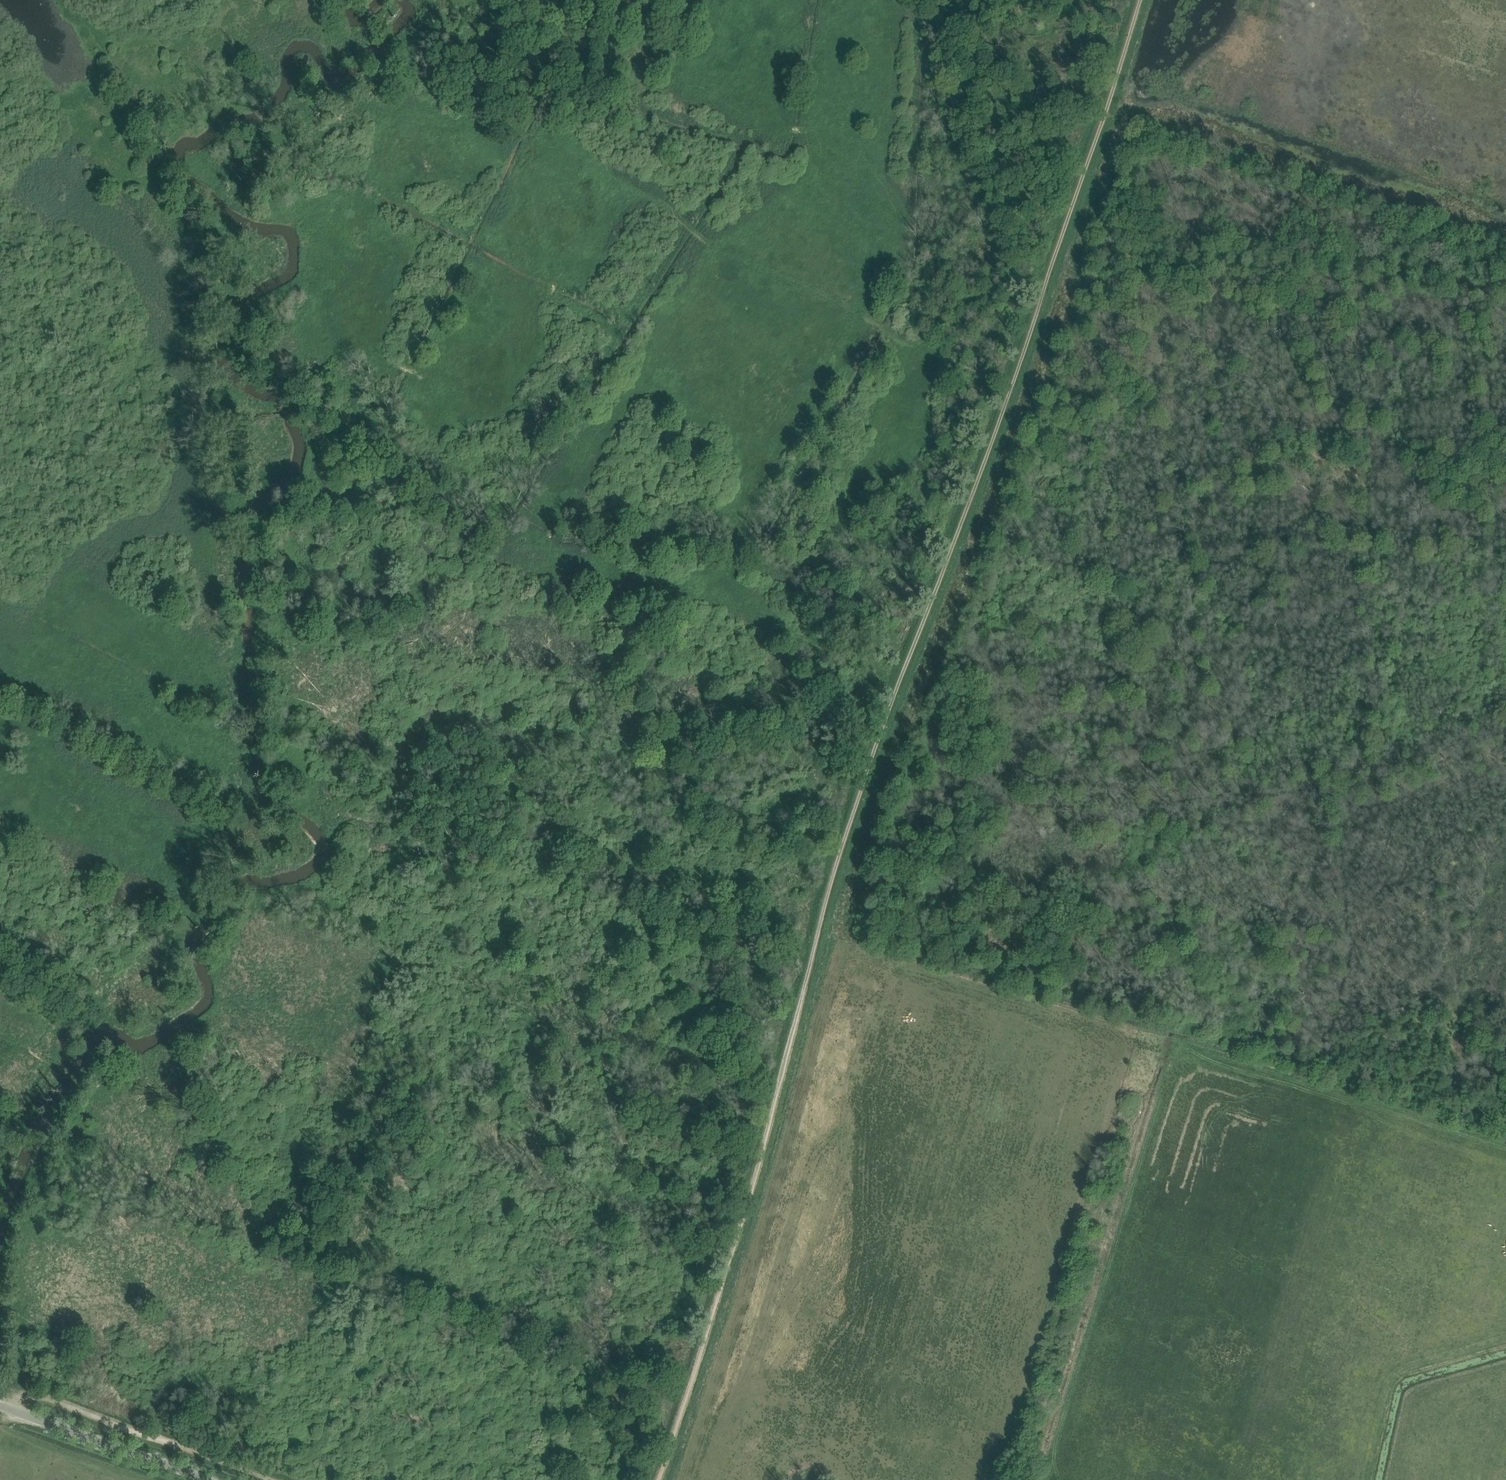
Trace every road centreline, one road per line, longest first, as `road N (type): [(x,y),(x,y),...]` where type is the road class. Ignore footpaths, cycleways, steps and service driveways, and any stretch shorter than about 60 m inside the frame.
road 1 (track): [(1108,115),(845,837),(761,1156),(658,1479)]
road 2 (unclassified): [(209,1479),(0,1405)]
road 3 (track): [(1142,0),(1108,115)]

